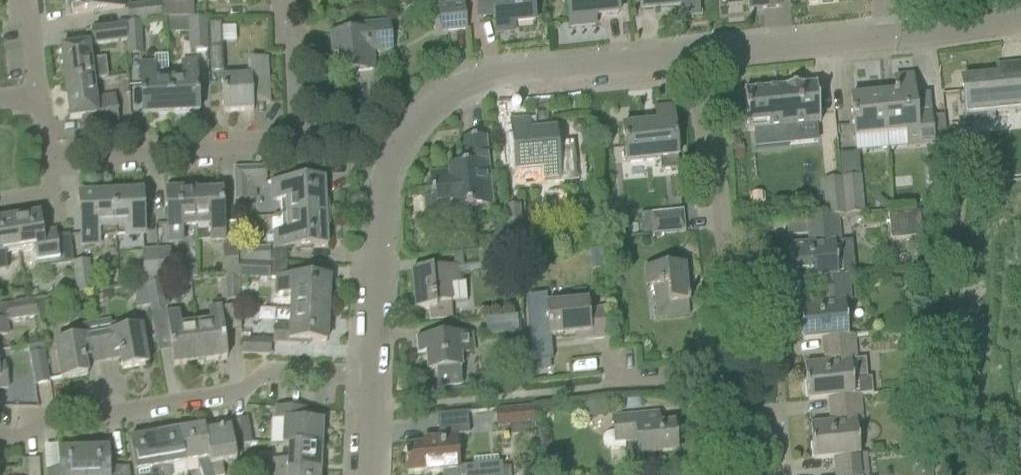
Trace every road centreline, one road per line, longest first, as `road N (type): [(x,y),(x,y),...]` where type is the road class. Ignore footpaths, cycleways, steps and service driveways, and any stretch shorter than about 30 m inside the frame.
road 1 (residential): [(0,437),(16,437),(36,419),(80,420),(243,391),(269,374),(374,377)]
road 2 (residential): [(700,377),(720,362),(713,308),(727,285),(693,60)]
road 3 (residential): [(693,60),(490,79),(447,96),(393,157)]
road 4 (residential): [(296,136),(282,147),(43,158)]
road 5 (residential): [(393,157),(374,377)]
road 6 (residential): [(883,40),(693,60)]
road 7 (residential): [(785,474),(779,410),(704,416)]
road 8 (residential): [(1020,21),(883,40)]
road 9 (residential): [(296,136),(280,0)]

